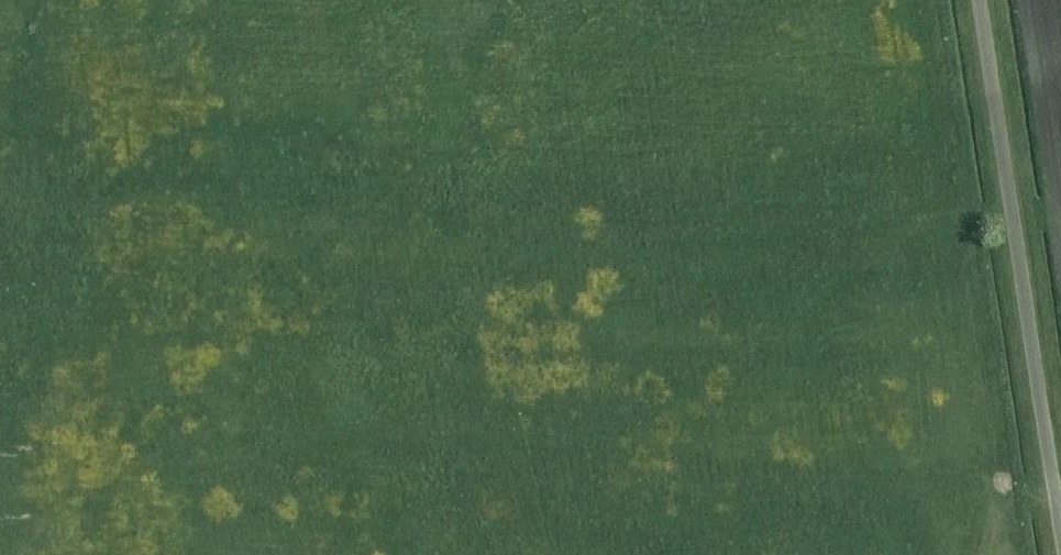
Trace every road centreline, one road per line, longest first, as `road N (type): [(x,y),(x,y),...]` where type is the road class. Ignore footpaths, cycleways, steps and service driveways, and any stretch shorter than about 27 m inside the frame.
road 1 (unclassified): [(978,0),(1060,533)]

